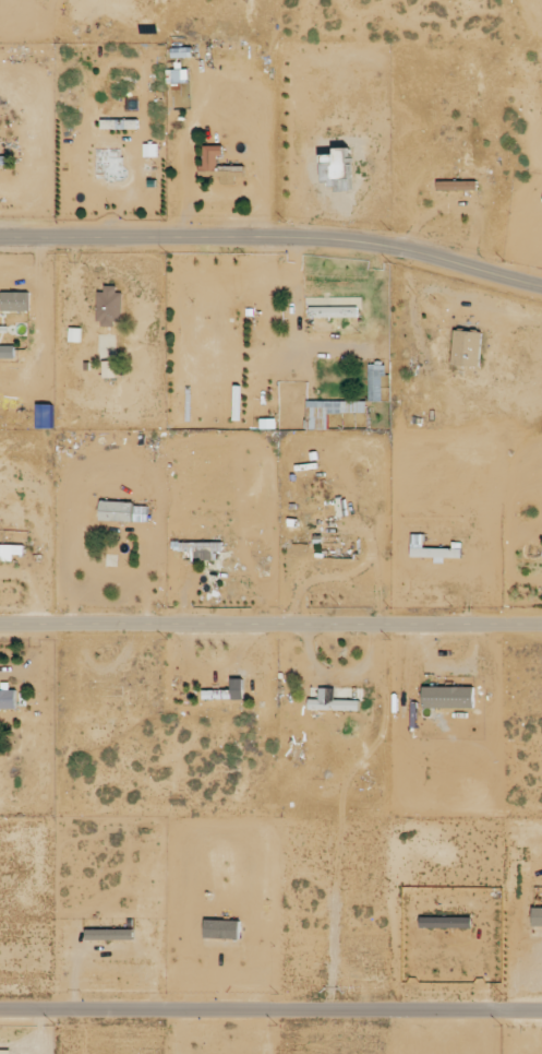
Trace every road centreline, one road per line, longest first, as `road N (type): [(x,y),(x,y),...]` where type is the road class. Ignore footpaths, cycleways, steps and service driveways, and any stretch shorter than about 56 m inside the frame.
road 1 (tertiary): [(0,236),(293,237),(394,248),(541,282)]
road 2 (residential): [(0,1009),(541,1010)]
road 3 (residential): [(0,624),(541,623)]

